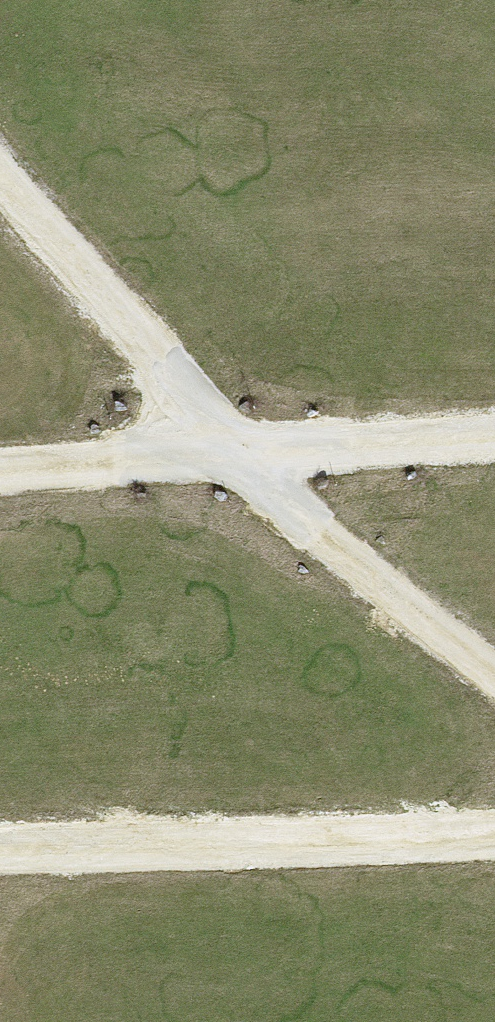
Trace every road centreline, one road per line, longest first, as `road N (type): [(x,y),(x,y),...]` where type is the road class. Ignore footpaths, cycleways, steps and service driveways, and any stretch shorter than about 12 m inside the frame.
road 1 (track): [(0,185),(242,458),(494,672)]
road 2 (track): [(494,442),(0,471)]
road 3 (track): [(0,847),(494,833)]

